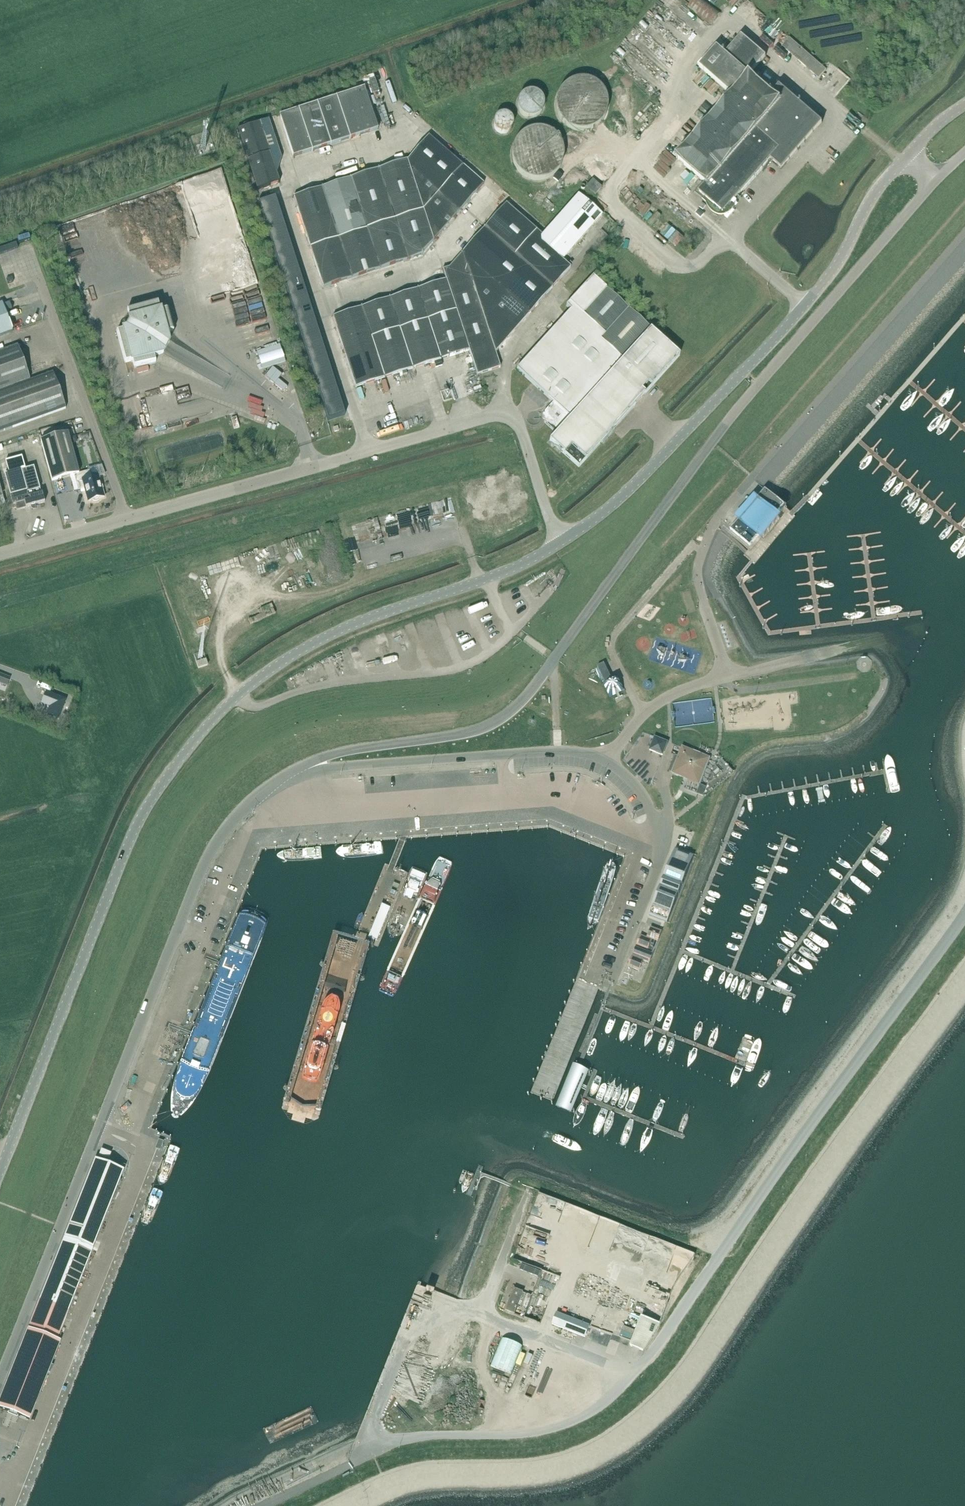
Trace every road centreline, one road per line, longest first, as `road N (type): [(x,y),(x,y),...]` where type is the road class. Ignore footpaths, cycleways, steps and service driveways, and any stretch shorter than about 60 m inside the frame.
road 1 (unclassified): [(296,770),(345,752),(475,731),(531,694),(712,443),(939,178),(909,155)]
road 2 (tertiary): [(0,1171),(137,823),(199,736),(260,678),(328,638),(523,565),(562,541)]
road 3 (unclassified): [(0,1380),(205,865),(247,805),(296,770)]
road 4 (residential): [(0,557),(488,419),(505,421),(523,437),(562,541)]
road 5 (unclassified): [(619,966),(662,844),(653,807),(607,760),(566,750),(296,770)]
road 6 (tertiary): [(562,541),(634,486),(792,321),(838,265),(875,192),(909,155)]

